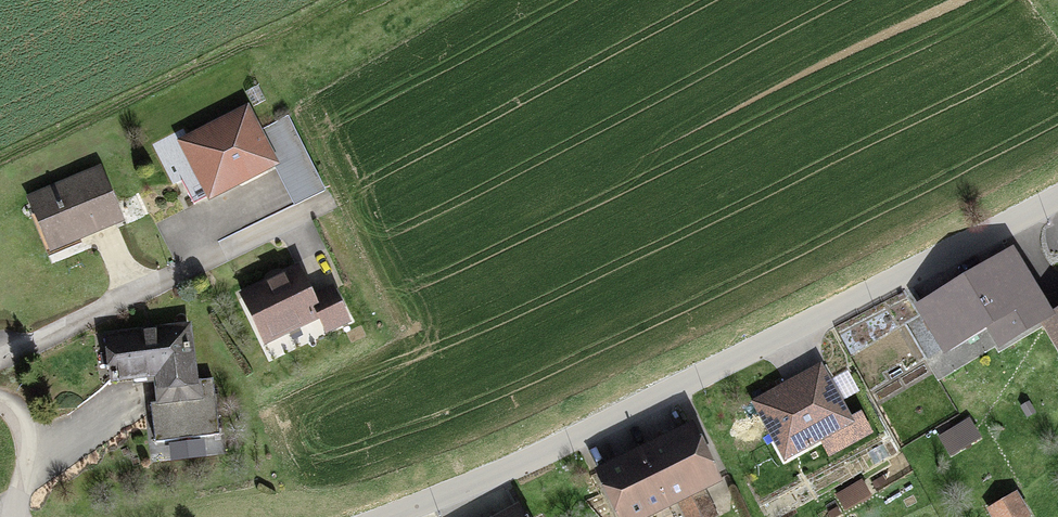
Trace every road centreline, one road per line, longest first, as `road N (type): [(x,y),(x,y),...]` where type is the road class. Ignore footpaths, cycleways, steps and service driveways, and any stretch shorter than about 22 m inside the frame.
road 1 (residential): [(1057,204),(411,516)]
road 2 (residential): [(0,400),(31,424),(23,516)]

